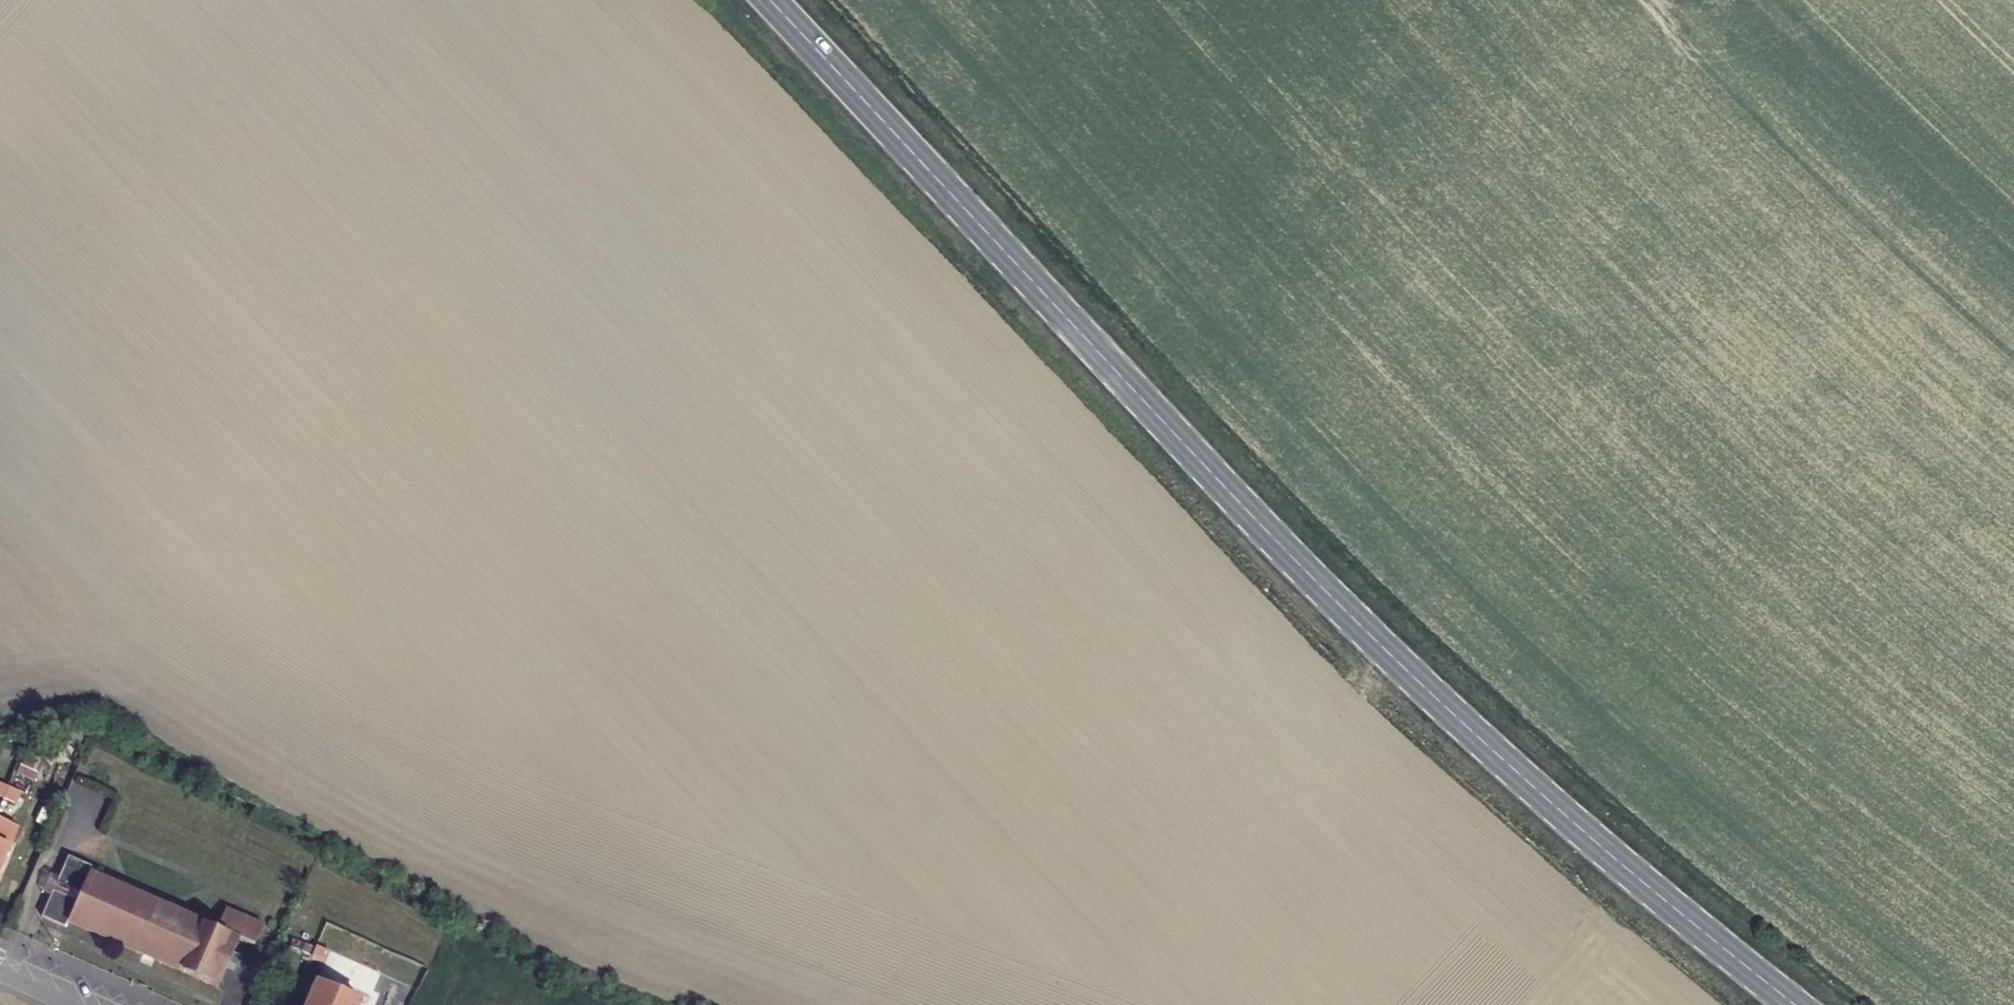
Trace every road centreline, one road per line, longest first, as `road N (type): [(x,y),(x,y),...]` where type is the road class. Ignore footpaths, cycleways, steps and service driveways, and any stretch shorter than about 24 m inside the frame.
road 1 (secondary): [(768,0),(1384,649),(1581,828),(1795,1004)]

